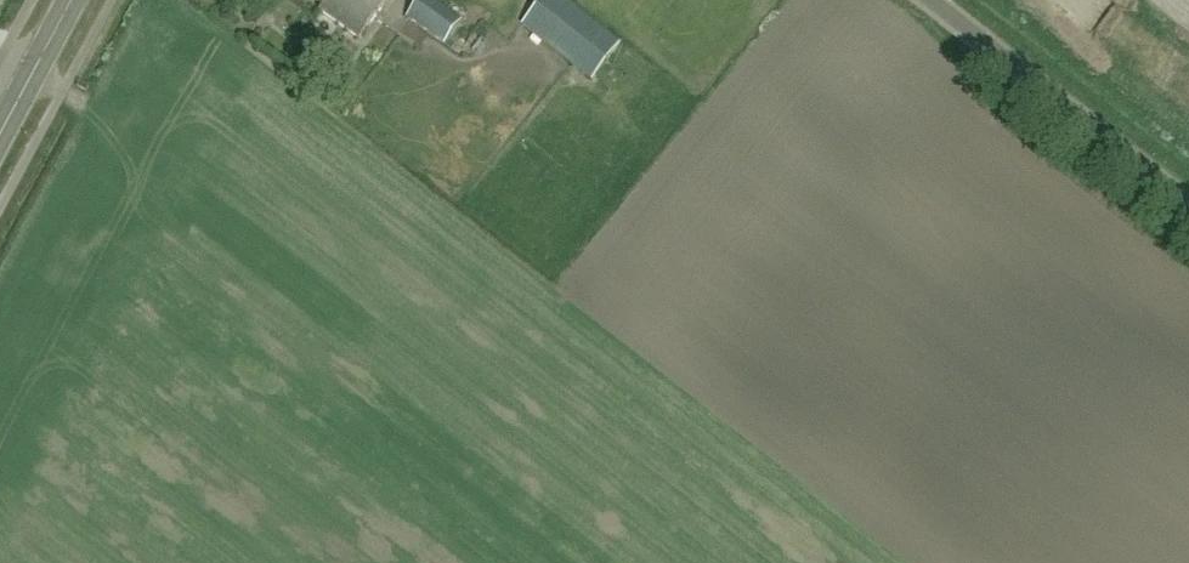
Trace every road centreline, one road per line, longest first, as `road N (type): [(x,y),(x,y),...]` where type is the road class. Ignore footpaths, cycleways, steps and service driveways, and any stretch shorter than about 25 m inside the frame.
road 1 (unclassified): [(1188,204),(930,0)]
road 2 (secondary): [(0,147),(81,0)]

